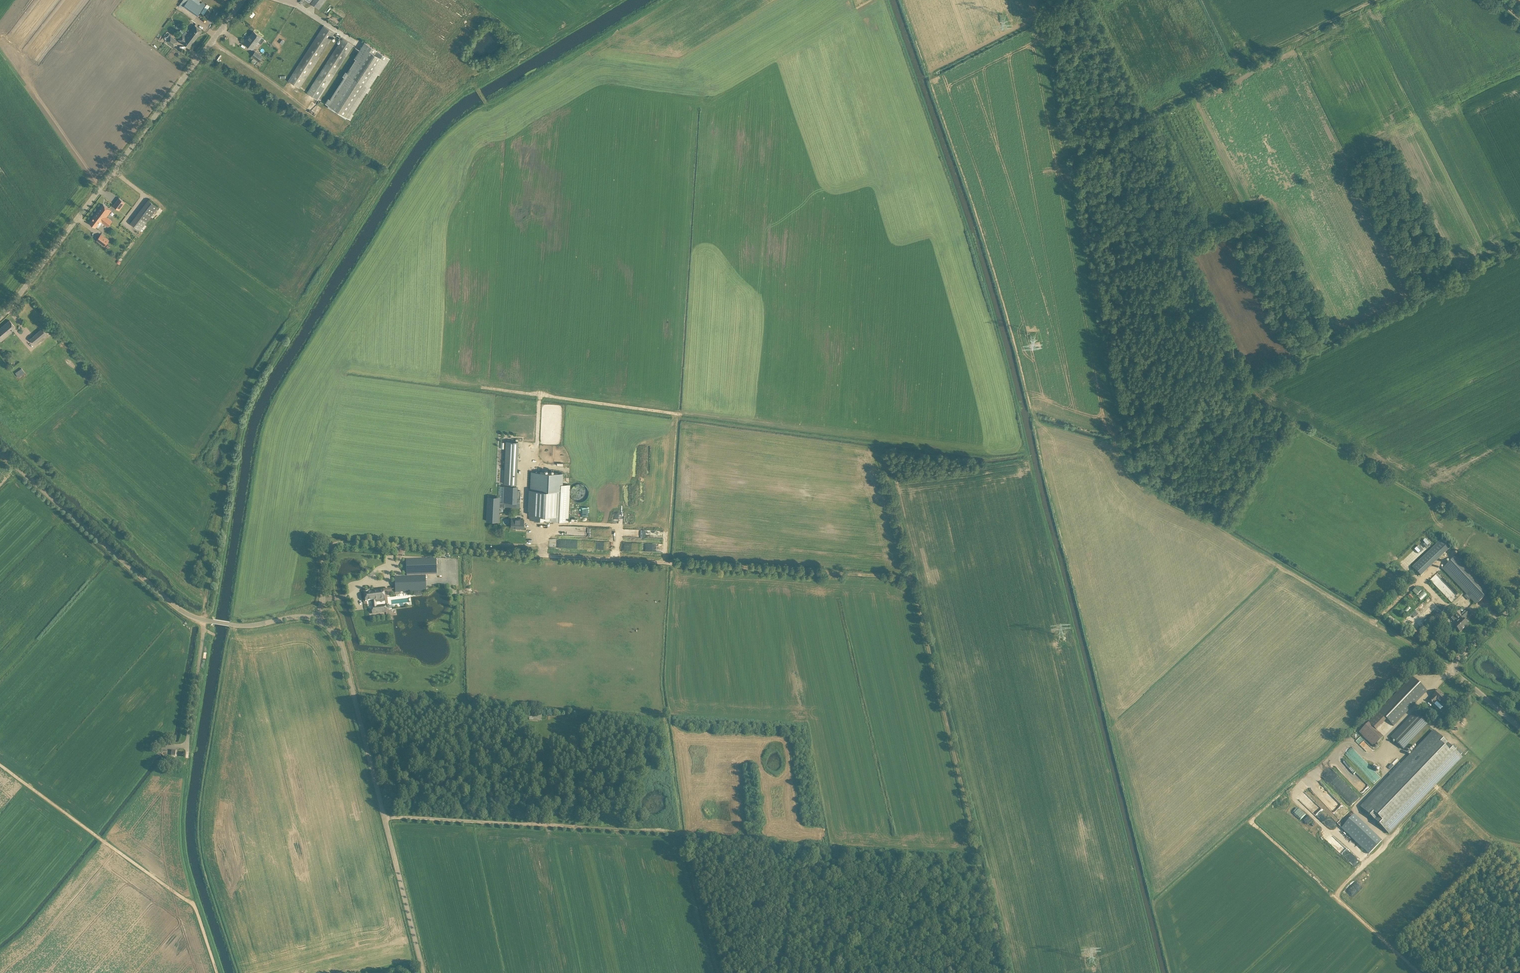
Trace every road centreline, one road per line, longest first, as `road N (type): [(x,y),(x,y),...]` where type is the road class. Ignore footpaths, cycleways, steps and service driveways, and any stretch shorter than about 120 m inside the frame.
road 1 (track): [(205,620),(204,595),(186,569),(246,396),(420,131),(473,86),(486,103)]
road 2 (track): [(337,544),(910,578)]
road 3 (track): [(910,578),(1009,972)]
road 4 (unclassified): [(0,317),(242,0)]
road 5 (unclassified): [(316,619),(251,626),(194,618),(0,452)]
road 6 (unclassified): [(423,972),(345,661),(316,619)]
road 7 (track): [(1420,972),(1253,824),(1348,741)]
road 8 (track): [(1074,150),(1373,0)]
road 9 (track): [(0,764),(193,904),(217,972)]
road 10 (track): [(1245,385),(1519,244)]
road 11 (unclassified): [(1519,727),(1450,668),(1519,600)]
road 12 (track): [(876,440),(910,578)]

